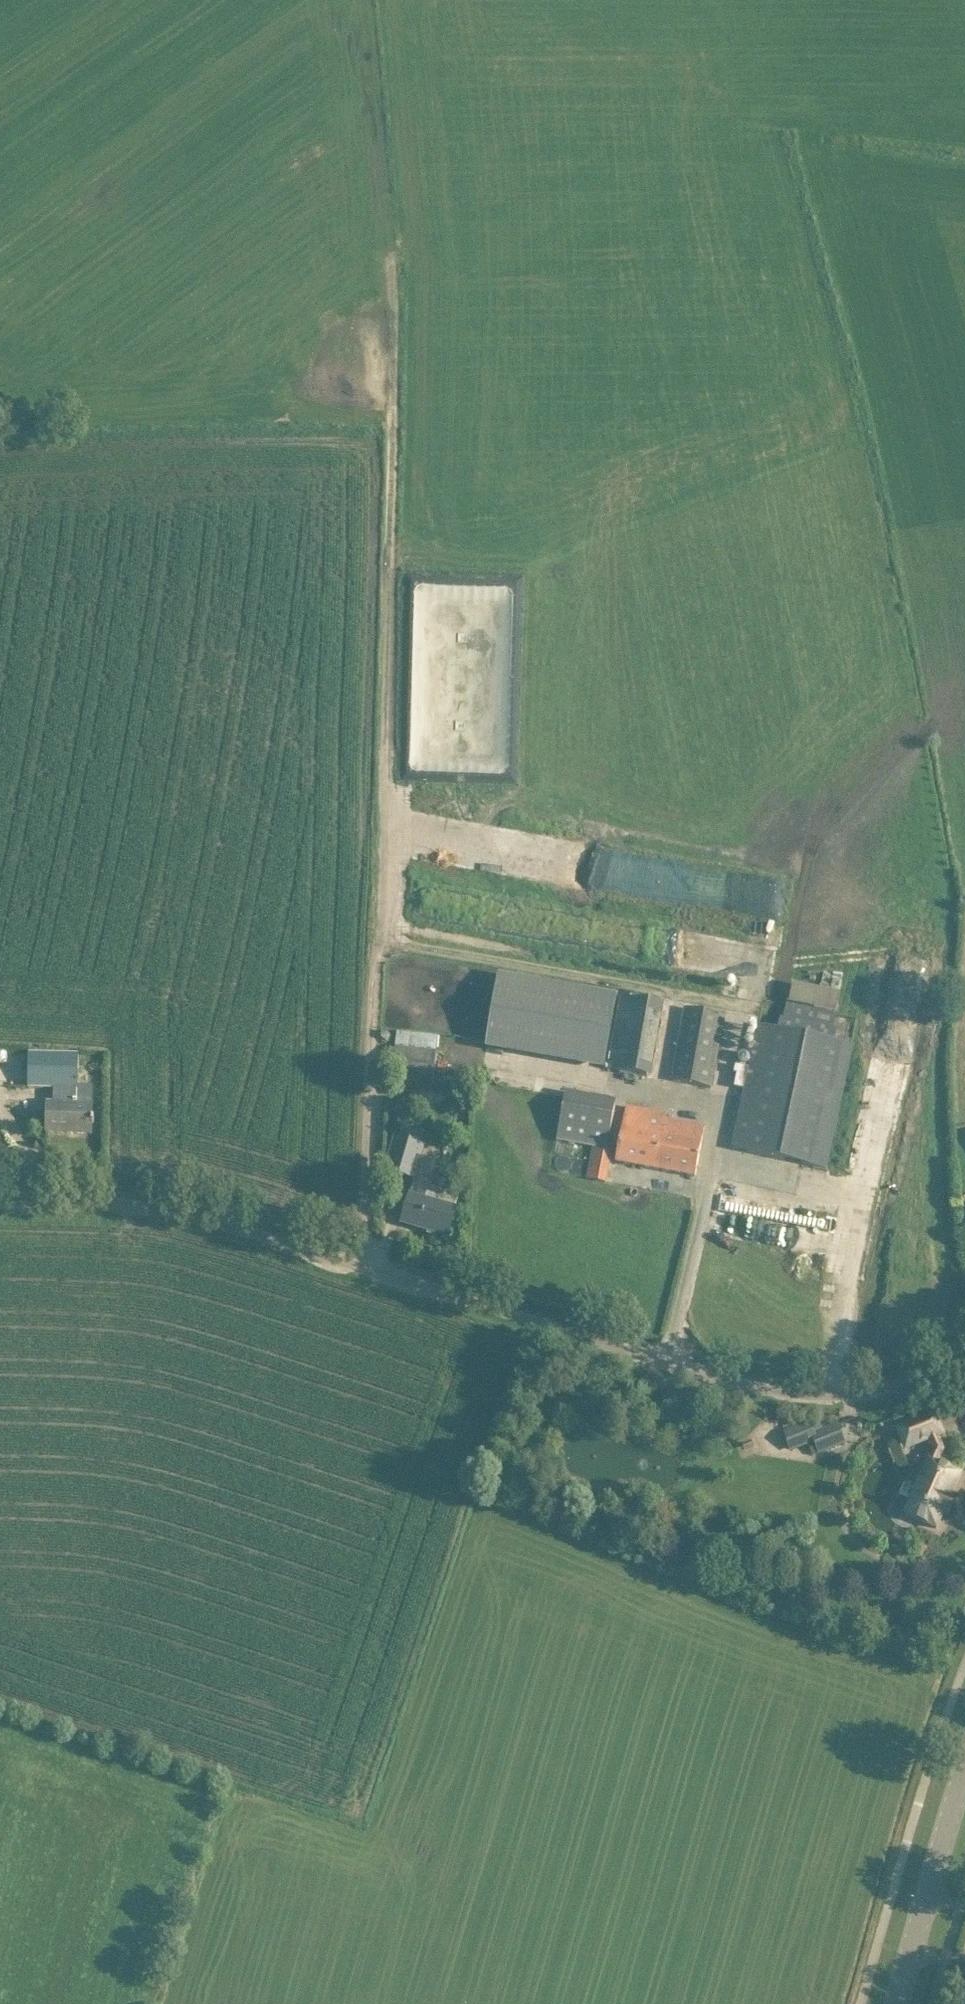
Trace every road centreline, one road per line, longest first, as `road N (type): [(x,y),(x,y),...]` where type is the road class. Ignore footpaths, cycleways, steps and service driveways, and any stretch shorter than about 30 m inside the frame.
road 1 (unclassified): [(360,1266),(382,820),(393,254)]
road 2 (unclassified): [(964,1367),(896,1393),(835,1397),(774,1387),(360,1266)]
road 3 (unclassified): [(360,1266),(194,1217),(0,1202)]
road 4 (secondary): [(896,2003),(964,1770)]

